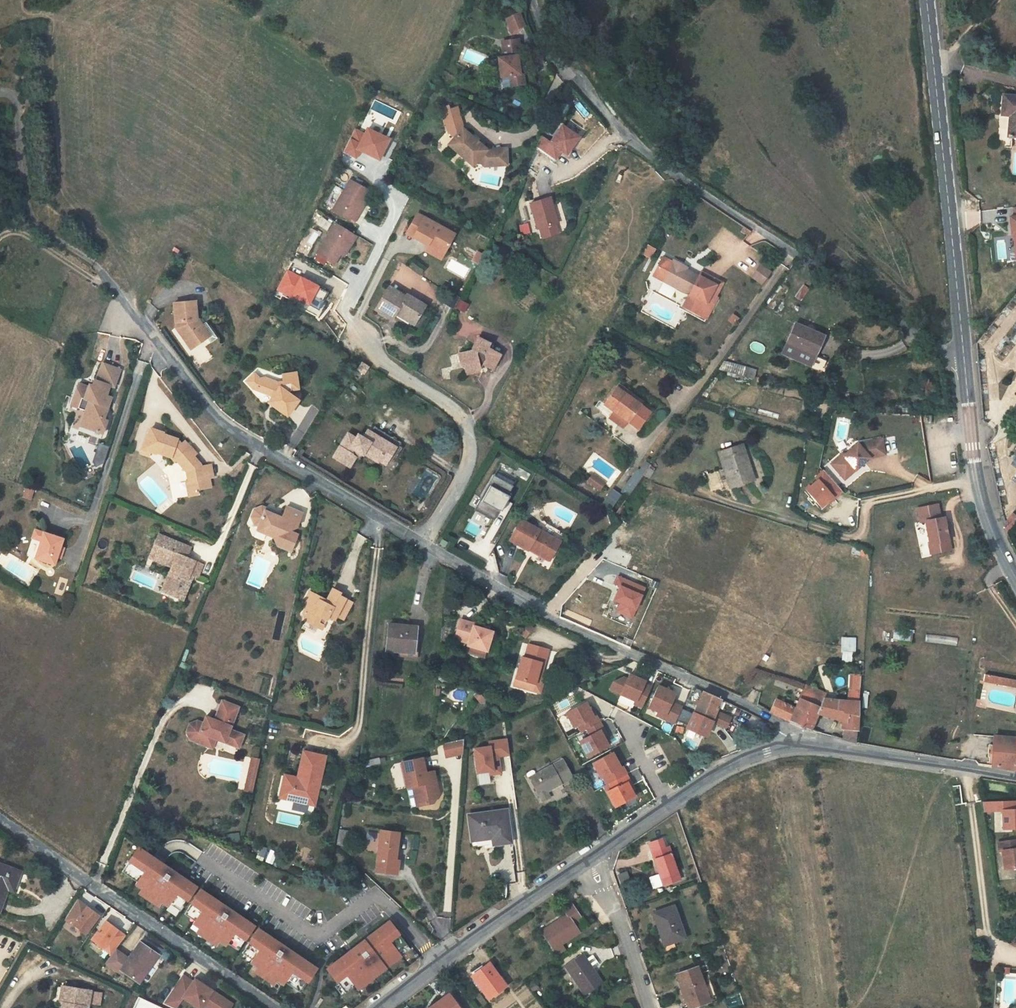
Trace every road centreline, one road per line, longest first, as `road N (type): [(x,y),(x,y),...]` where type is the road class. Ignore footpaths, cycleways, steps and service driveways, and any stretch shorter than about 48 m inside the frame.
road 1 (residential): [(811,746),(748,707),(545,616),(421,541)]
road 2 (residential): [(421,541),(222,423),(103,278)]
road 3 (unclassified): [(531,0),(546,40),(612,120),(792,254)]
road 4 (primary): [(928,0),(966,366)]
road 5 (residential): [(274,1007),(0,821)]
road 6 (residential): [(421,541),(467,466),(470,442),(461,415),(377,363),(358,330)]
road 7 (residential): [(588,862),(746,761),(811,746)]
road 8 (residential): [(380,1007),(588,862)]
road 9 (primary): [(966,366),(976,479),(1015,576)]
road 10 (unclassified): [(792,254),(966,366)]
road 11 (residential): [(811,746),(1015,777)]
road 12 (residential): [(792,254),(701,384)]
road 13 (residential): [(646,1007),(620,924),(588,862)]

